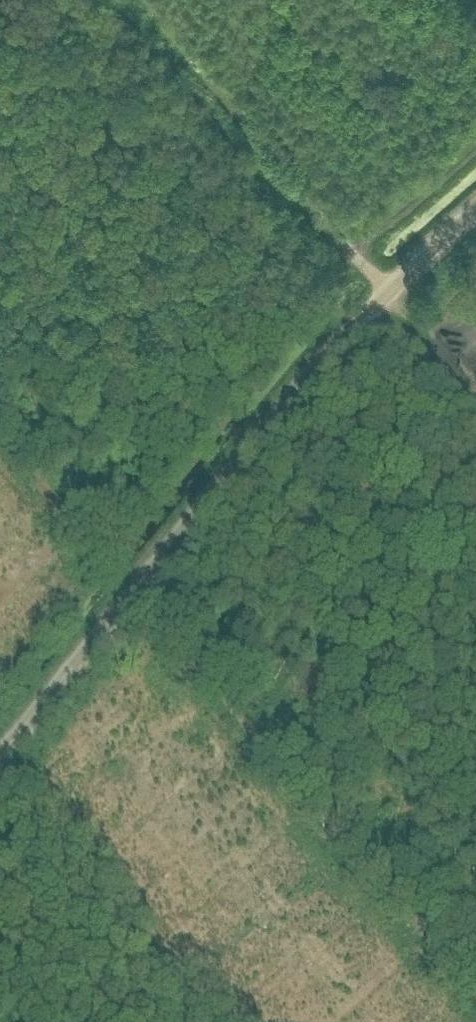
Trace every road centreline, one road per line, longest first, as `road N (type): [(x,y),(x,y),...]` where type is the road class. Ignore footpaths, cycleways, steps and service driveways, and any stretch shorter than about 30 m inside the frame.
road 1 (unclassified): [(0,760),(385,281),(475,205)]
road 2 (track): [(166,621),(475,987)]
road 3 (track): [(385,281),(145,0)]
road 4 (track): [(0,426),(166,621)]

